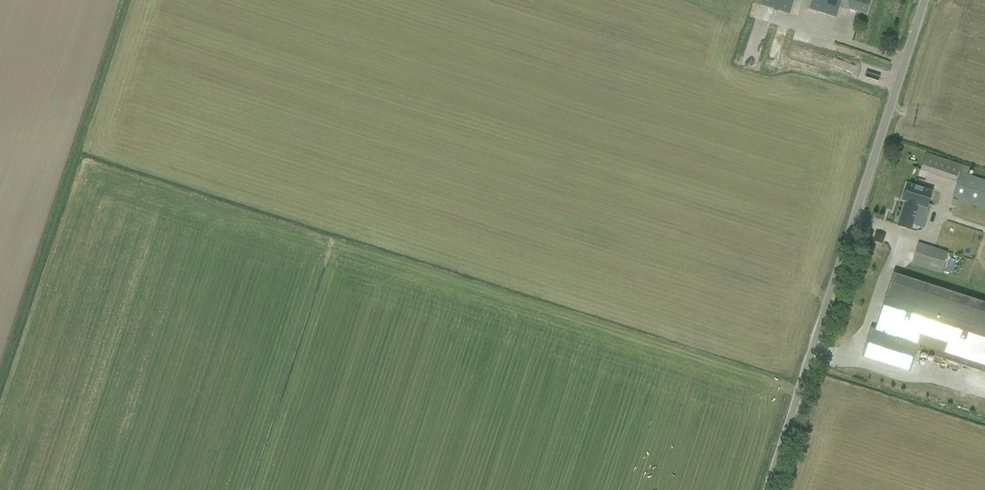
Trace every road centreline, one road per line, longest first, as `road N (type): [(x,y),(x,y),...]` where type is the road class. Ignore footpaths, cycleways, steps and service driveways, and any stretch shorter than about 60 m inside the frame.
road 1 (unclassified): [(771,489),(929,0)]

